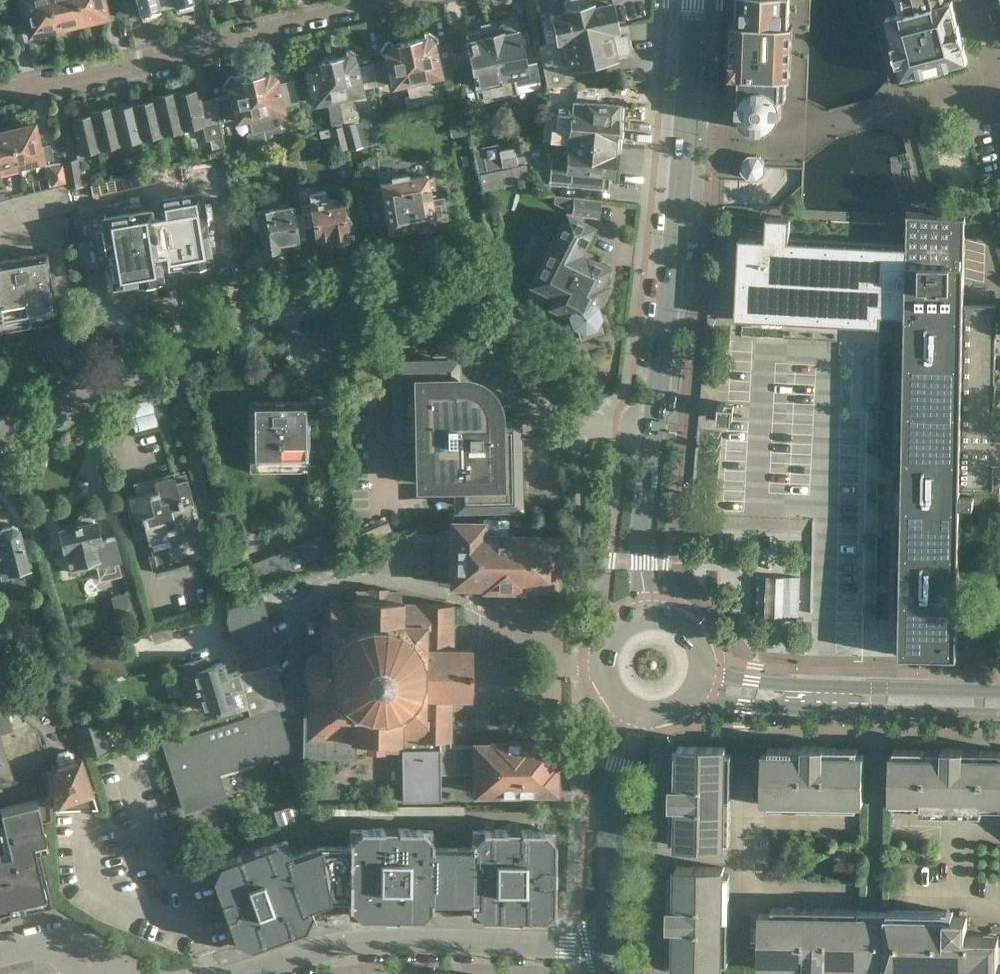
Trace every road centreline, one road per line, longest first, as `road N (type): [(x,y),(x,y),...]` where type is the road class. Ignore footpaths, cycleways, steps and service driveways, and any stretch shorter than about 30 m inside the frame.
road 1 (residential): [(0,431),(224,318),(285,297),(379,285),(436,292),(489,320),(588,422),(655,431)]
road 2 (tertiary): [(655,431),(694,0)]
road 3 (residential): [(379,0),(0,92)]
road 4 (residential): [(254,973),(345,944),(608,948)]
road 5 (tertiary): [(683,706),(999,715)]
road 6 (tertiary): [(999,691),(751,681),(722,673),(704,657)]
road 7 (tertiary): [(608,948),(614,785),(640,714)]
road 8 (tertiary): [(651,614),(641,561),(655,431)]
road 9 (tertiary): [(651,614),(620,626),(604,653),(606,685),(640,714)]
road 10 (residential): [(0,950),(53,945),(120,973)]

